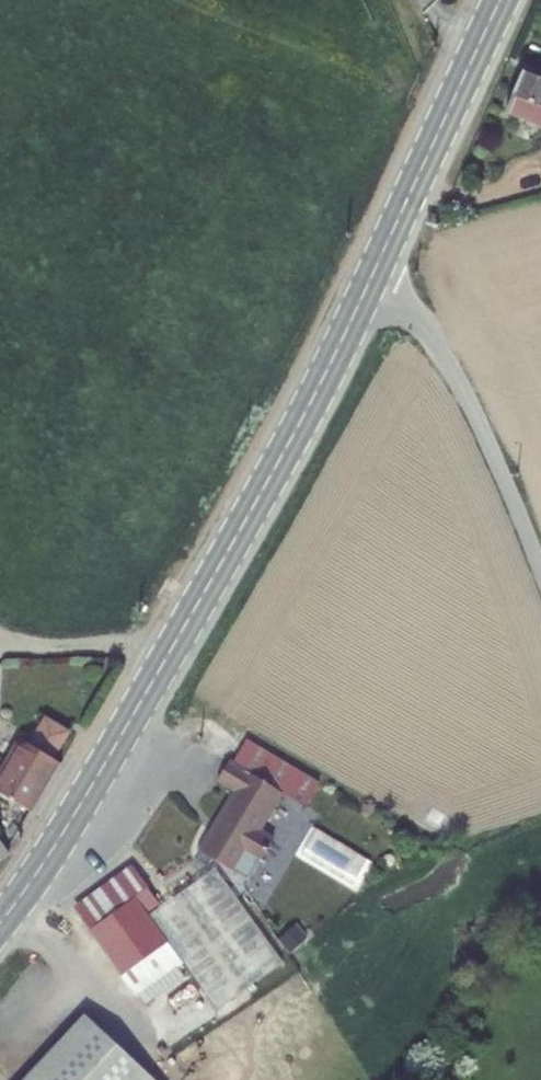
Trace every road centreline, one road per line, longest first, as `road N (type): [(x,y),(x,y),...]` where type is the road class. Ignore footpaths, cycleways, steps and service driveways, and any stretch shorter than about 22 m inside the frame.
road 1 (tertiary): [(387,250),(178,640),(0,923)]
road 2 (unclassified): [(387,250),(472,413),(540,575)]
road 3 (tertiary): [(501,0),(387,250)]
road 4 (track): [(0,639),(72,649),(178,640)]

